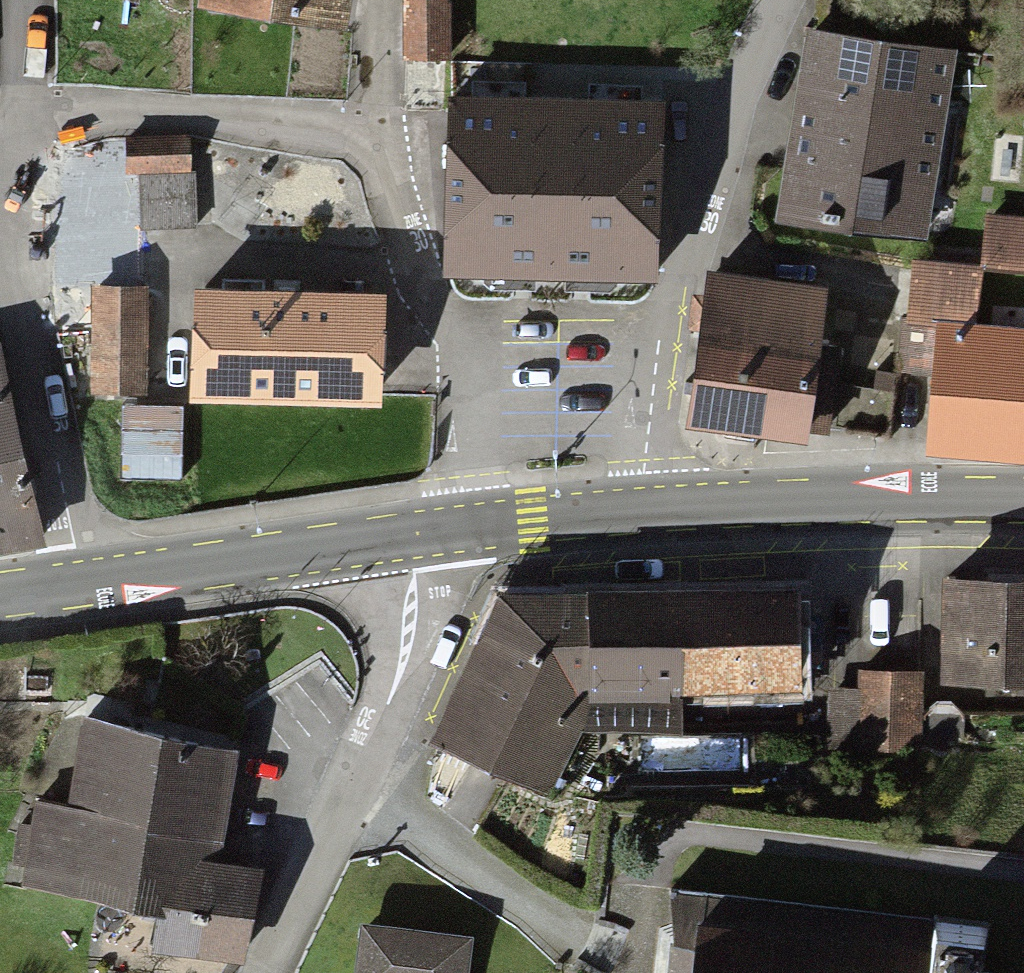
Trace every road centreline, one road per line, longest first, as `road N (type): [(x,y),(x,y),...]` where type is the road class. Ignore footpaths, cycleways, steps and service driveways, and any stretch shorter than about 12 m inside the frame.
road 1 (primary): [(468,532),(659,508),(1023,501)]
road 2 (residential): [(468,532),(260,972)]
road 3 (primary): [(99,581),(468,532)]
road 4 (residential): [(99,581),(0,261)]

